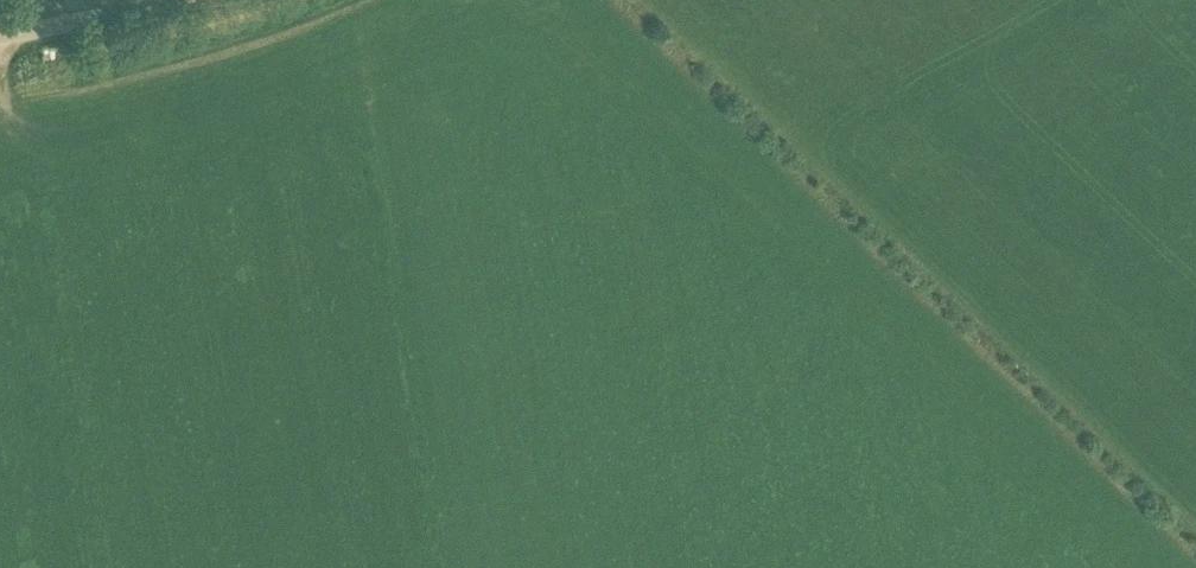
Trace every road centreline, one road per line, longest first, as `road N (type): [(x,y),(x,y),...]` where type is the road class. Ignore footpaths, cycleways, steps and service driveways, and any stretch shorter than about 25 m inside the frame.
road 1 (unclassified): [(0,24),(142,11),(172,0)]

